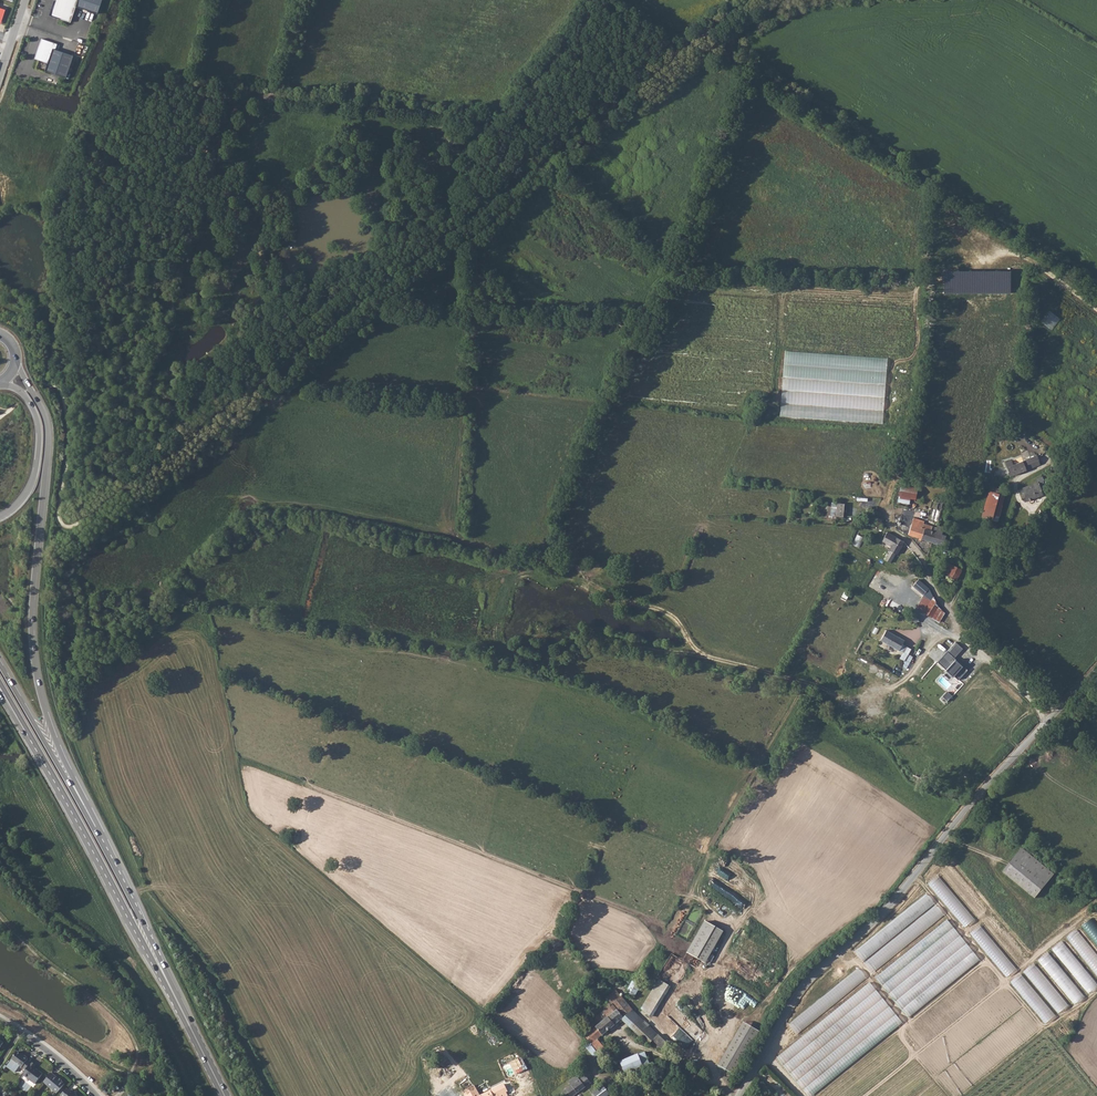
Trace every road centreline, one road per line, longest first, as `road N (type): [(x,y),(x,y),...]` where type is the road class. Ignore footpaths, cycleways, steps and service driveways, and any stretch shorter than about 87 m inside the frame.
road 1 (unclassified): [(739,1095),(805,986),(884,913),(982,792),(1096,670)]
road 2 (primary): [(115,866),(70,772),(40,673),(33,605),(48,441),(46,420),(16,363)]
road 3 (track): [(1096,290),(728,54),(727,40),(788,0)]
road 4 (primary): [(34,742),(178,1004)]
road 5 (primary): [(115,866),(0,664)]
road 6 (primary): [(0,383),(19,392),(37,436),(30,488),(0,517)]
road 7 (primary): [(178,1004),(115,866)]
road 8 (residential): [(0,1018),(99,1095)]

